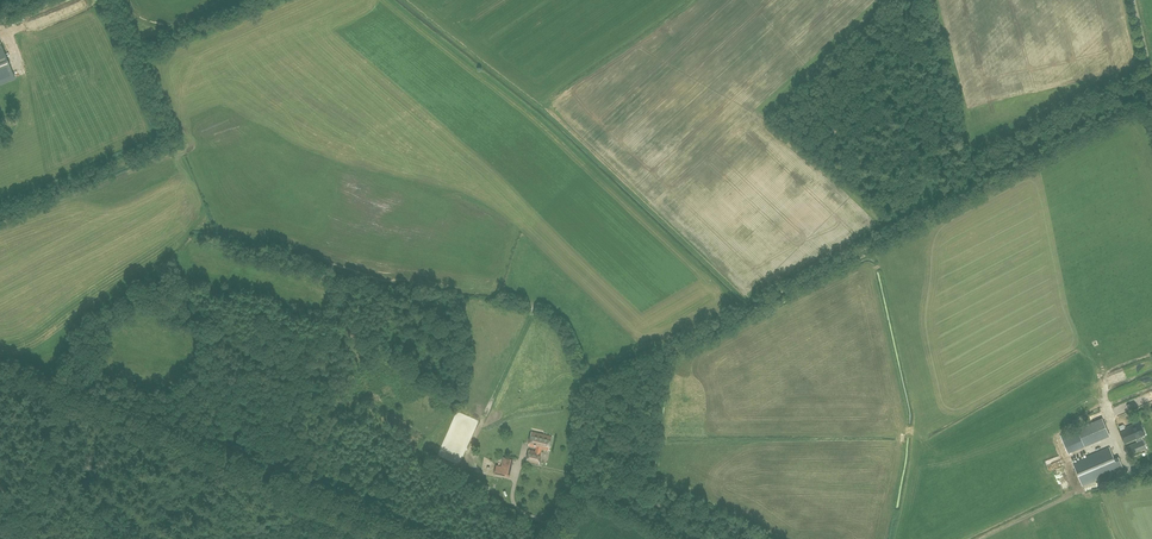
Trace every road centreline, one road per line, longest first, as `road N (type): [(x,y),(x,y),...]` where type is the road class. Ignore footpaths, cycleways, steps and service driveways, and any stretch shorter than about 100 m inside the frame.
road 1 (track): [(550,538),(578,495),(589,402),(599,389),(1151,94)]
road 2 (track): [(0,367),(419,538)]

